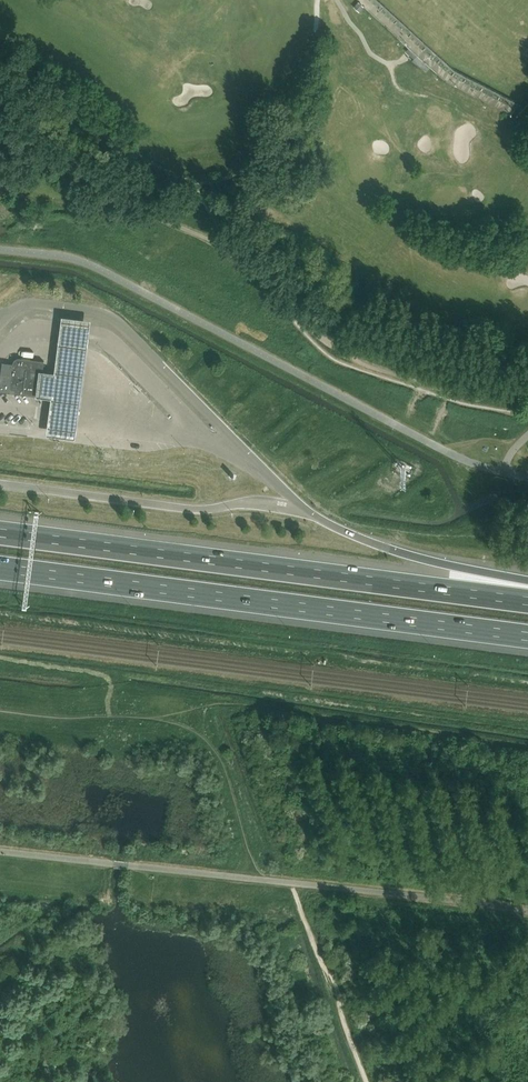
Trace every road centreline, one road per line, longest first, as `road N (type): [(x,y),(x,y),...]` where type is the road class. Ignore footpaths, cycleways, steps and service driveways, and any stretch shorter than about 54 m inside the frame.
road 1 (motorway): [(527,601),(0,532)]
road 2 (motorway): [(0,568),(527,637)]
road 3 (track): [(527,762),(243,721),(299,884)]
road 4 (motorway): [(527,587),(393,550),(307,510)]

